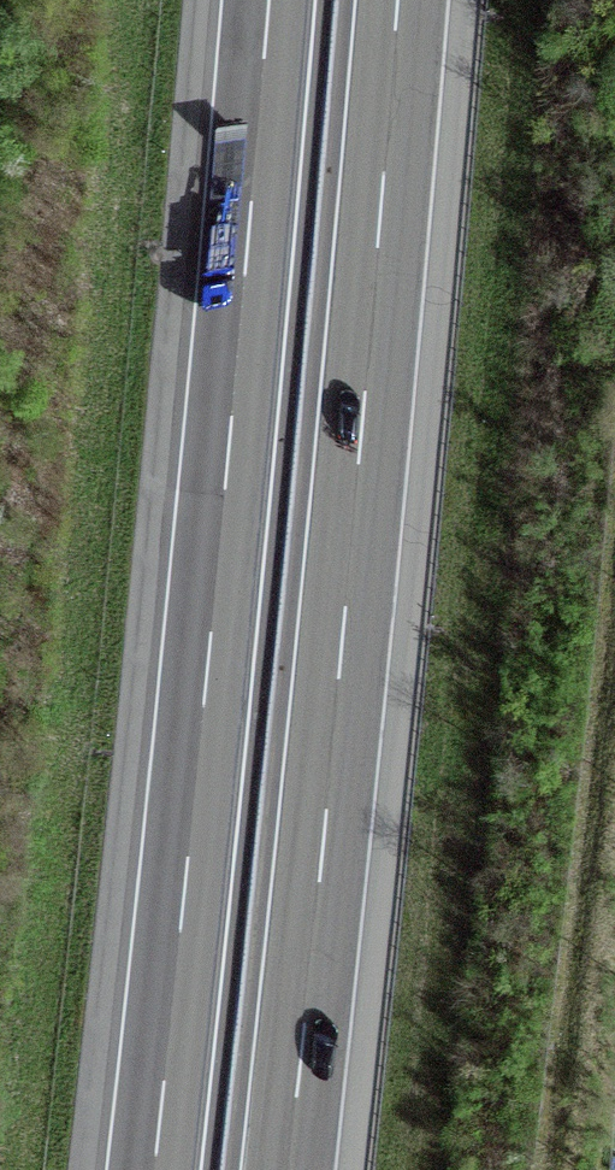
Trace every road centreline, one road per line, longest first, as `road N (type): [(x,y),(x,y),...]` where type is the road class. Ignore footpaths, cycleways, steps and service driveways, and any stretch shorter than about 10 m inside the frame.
road 1 (motorway): [(269,0),(153,1169)]
road 2 (motorway): [(287,1169),(398,0)]

